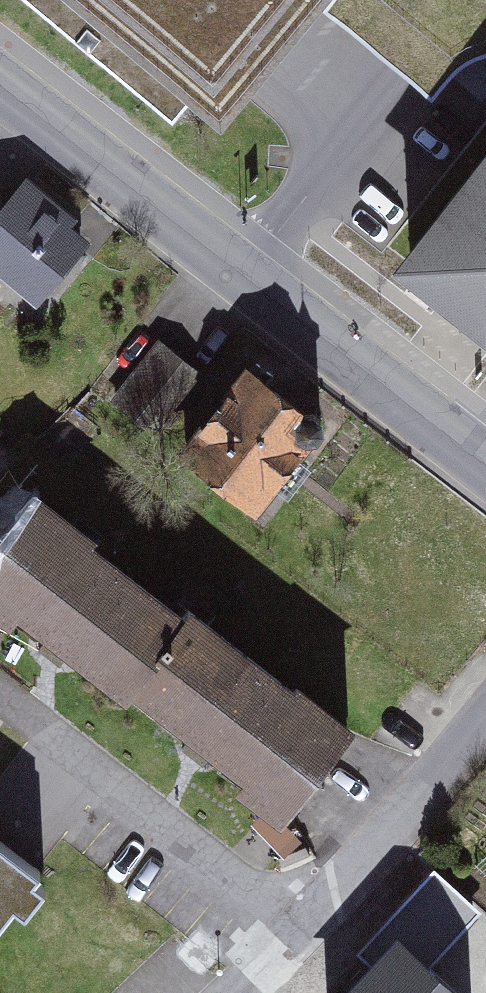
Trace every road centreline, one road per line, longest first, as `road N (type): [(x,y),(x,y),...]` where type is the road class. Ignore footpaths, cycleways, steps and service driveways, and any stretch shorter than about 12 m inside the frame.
road 1 (unclassified): [(0,85),(485,464)]

